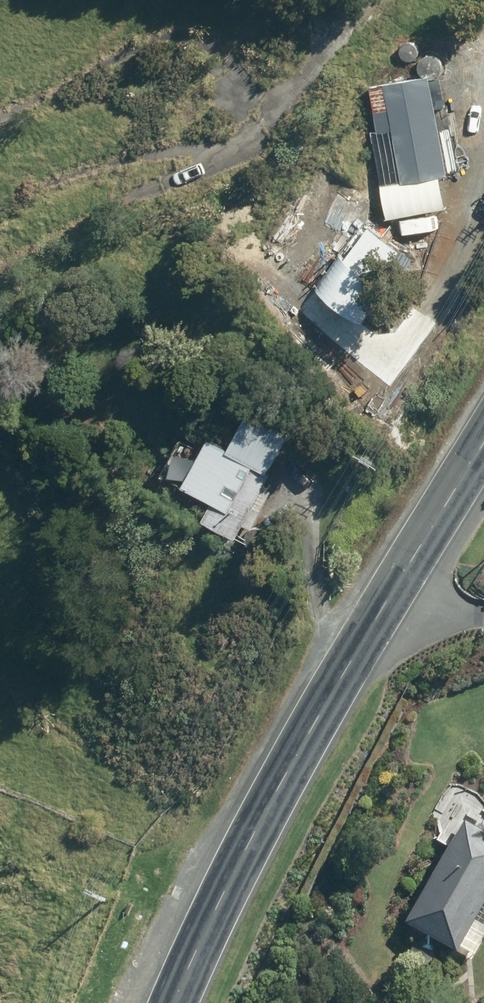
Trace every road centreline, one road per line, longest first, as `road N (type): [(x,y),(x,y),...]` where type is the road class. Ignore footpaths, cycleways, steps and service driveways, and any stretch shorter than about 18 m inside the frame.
road 1 (secondary): [(176,1002),(279,791),(483,448)]

